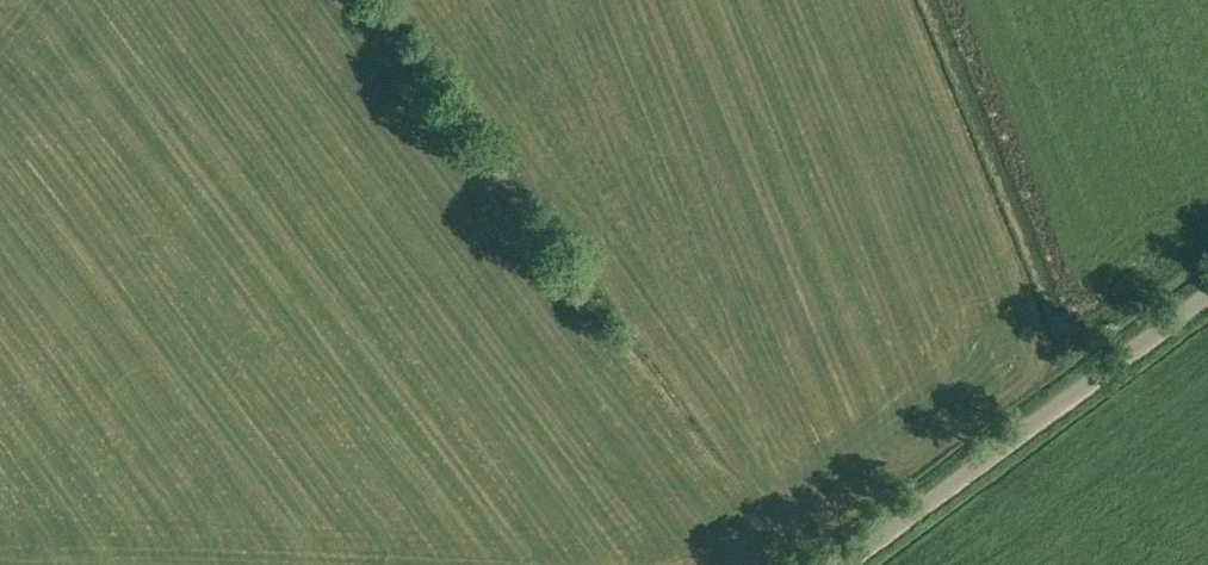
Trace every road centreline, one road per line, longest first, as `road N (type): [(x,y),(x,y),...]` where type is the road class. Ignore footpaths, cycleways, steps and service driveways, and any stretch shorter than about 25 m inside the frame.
road 1 (unclassified): [(840,564),(1207,295)]

